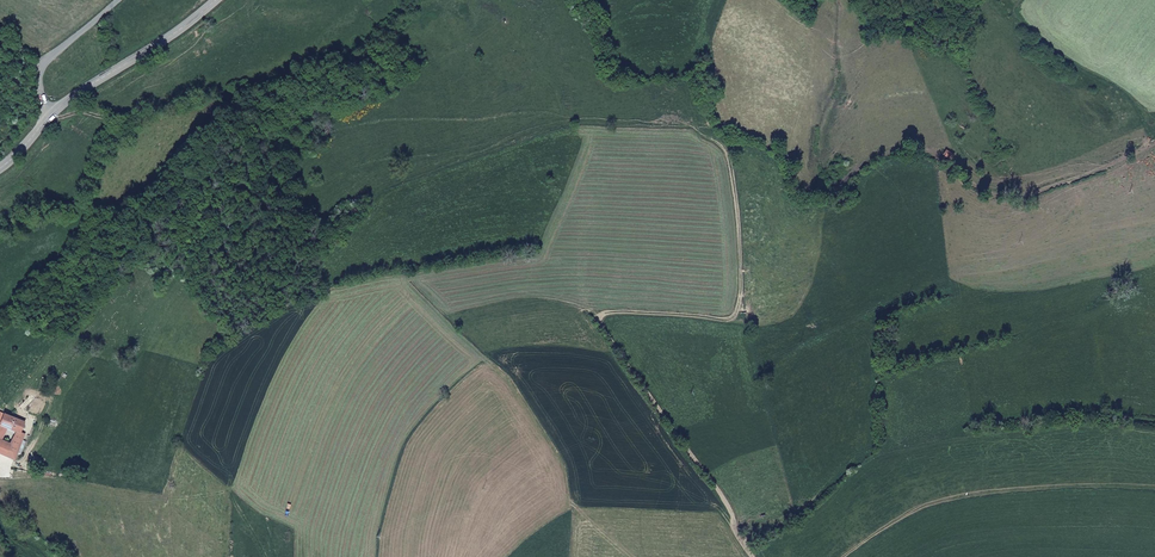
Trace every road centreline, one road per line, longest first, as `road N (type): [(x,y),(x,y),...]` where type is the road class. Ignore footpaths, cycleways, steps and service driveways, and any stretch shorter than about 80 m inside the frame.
road 1 (secondary): [(217,0),(51,117)]
road 2 (unclassified): [(51,117),(39,69),(121,0)]
road 3 (track): [(1019,197),(1154,142)]

